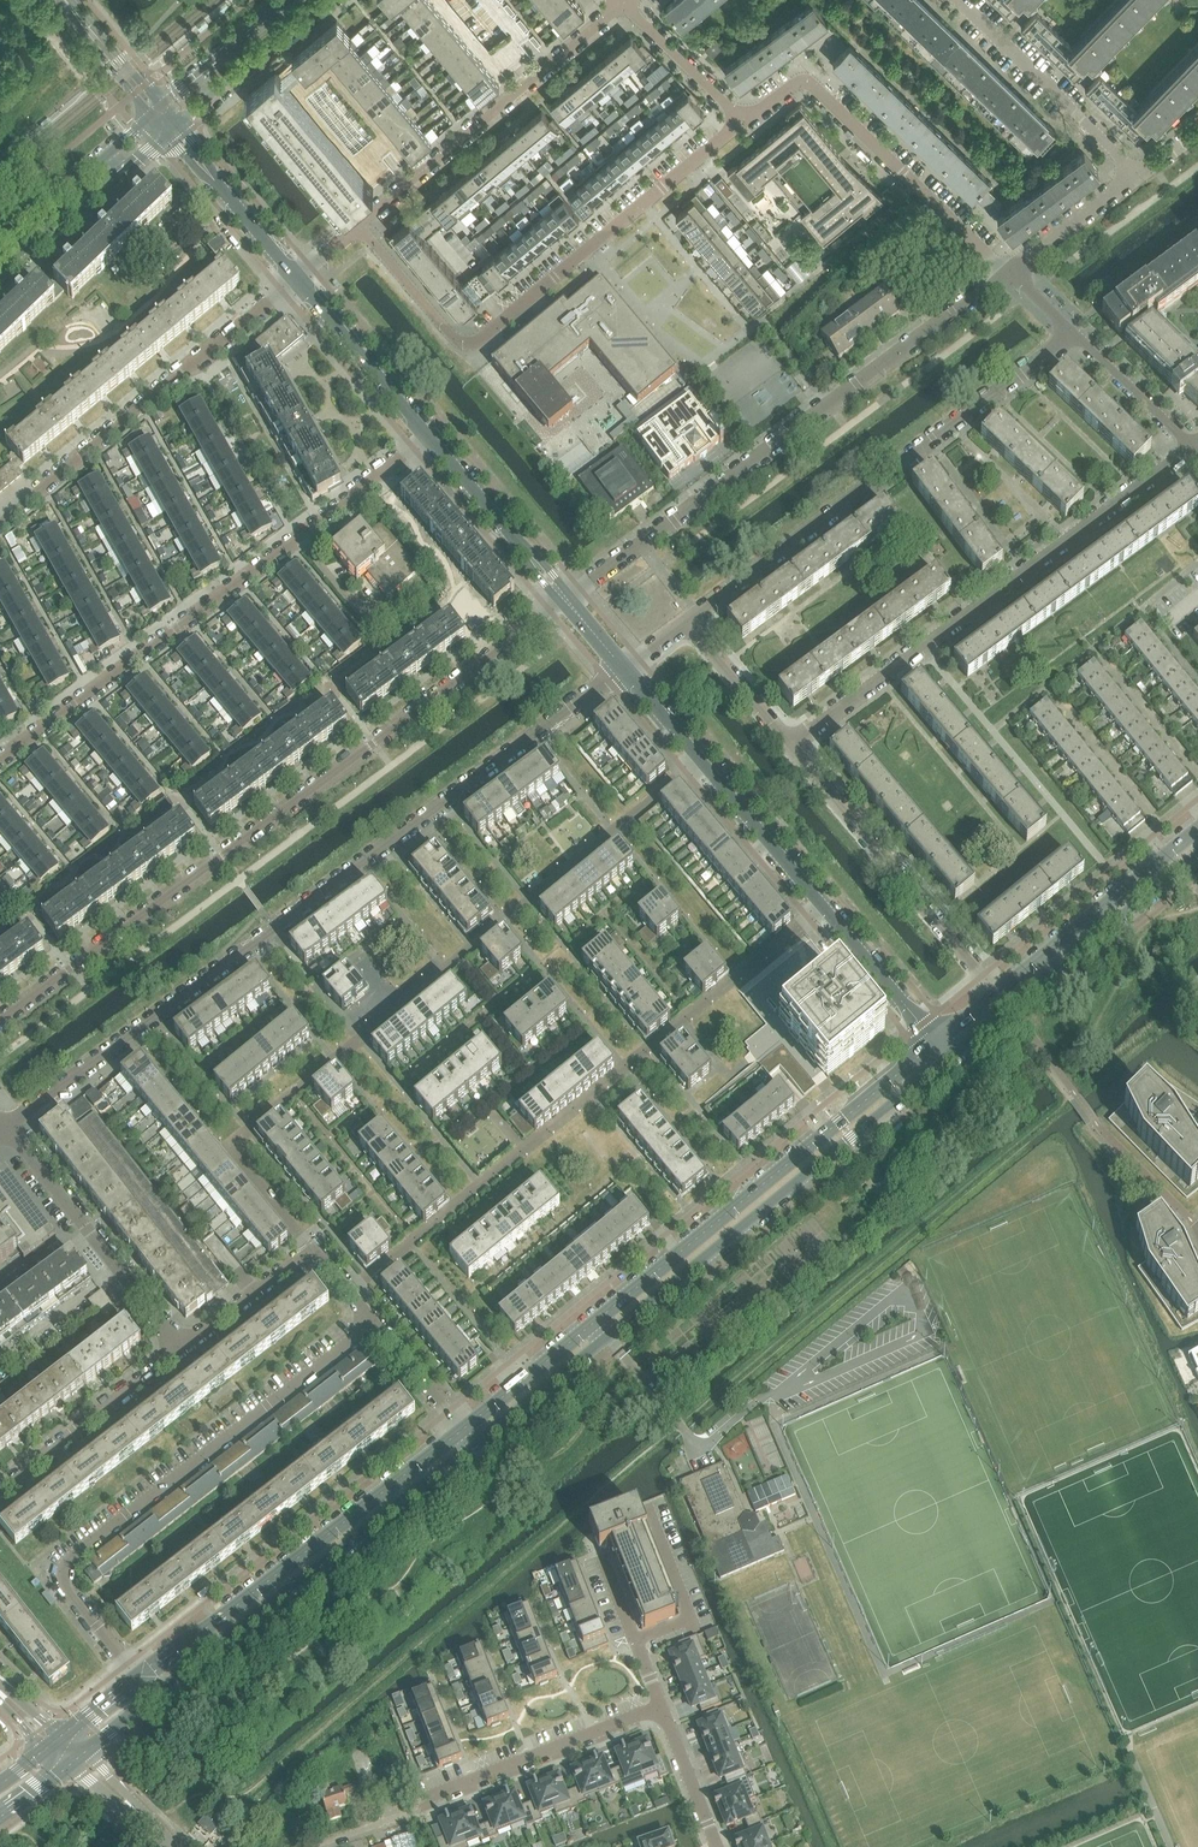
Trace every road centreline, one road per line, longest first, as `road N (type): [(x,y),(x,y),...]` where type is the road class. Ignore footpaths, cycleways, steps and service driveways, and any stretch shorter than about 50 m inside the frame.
road 1 (residential): [(9,1128),(624,669)]
road 2 (residential): [(566,600),(0,1023)]
road 3 (secondary): [(477,1445),(947,1055)]
road 4 (secondary): [(935,1041),(463,1426)]
road 5 (residential): [(1008,270),(566,600)]
road 6 (residential): [(0,761),(432,439)]
road 7 (residential): [(139,1679),(72,1591),(68,1571),(78,1555),(374,1321)]
road 8 (residential): [(361,226),(464,345),(743,120)]
road 9 (residential): [(792,746),(1195,448)]
road 10 (residential): [(935,1041),(624,669)]
road 11 (residential): [(688,623),(1076,335)]
road 12 (secondary): [(463,1426),(139,1679)]
road 13 (secondary): [(154,1698),(477,1445)]
road 14 (residential): [(298,279),(0,526)]
road 15 (residential): [(743,120),(800,81),(810,82),(1008,270)]
road 16 (residential): [(361,226),(623,2)]
road 17 (residential): [(994,993),(792,746)]
road 18 (residential): [(180,1354),(9,1128)]
road 19 (secondary): [(1197,823),(994,993)]
road 20 (residential): [(180,1354),(317,1250),(374,1321)]
road 21 (residential): [(660,1707),(427,1800)]
road 22 (residential): [(1139,174),(960,0)]
road 23 (secondary): [(1006,1007),(1197,851)]
road 24 (residential): [(0,1493),(180,1354)]
road 25 (tertiary): [(0,270),(166,132)]
road 26 (residential): [(566,600),(432,439)]
road 27 (residential): [(432,439),(298,279)]
road 28 (tertiary): [(148,114),(0,238)]
road 29 (tertiary): [(176,123),(322,0)]
road 30 (residential): [(623,2),(743,120)]
road 31 (residential): [(1076,335),(1195,448)]
road 32 (tertiary): [(285,0),(159,104)]
road 33 (residential): [(1139,174),(1008,270)]
road 34 (residential): [(792,746),(688,623)]
road 35 (residential): [(716,1846),(660,1707)]
road 36 (residential): [(374,1321),(463,1426)]
road 37 (residential): [(298,279),(210,175)]

